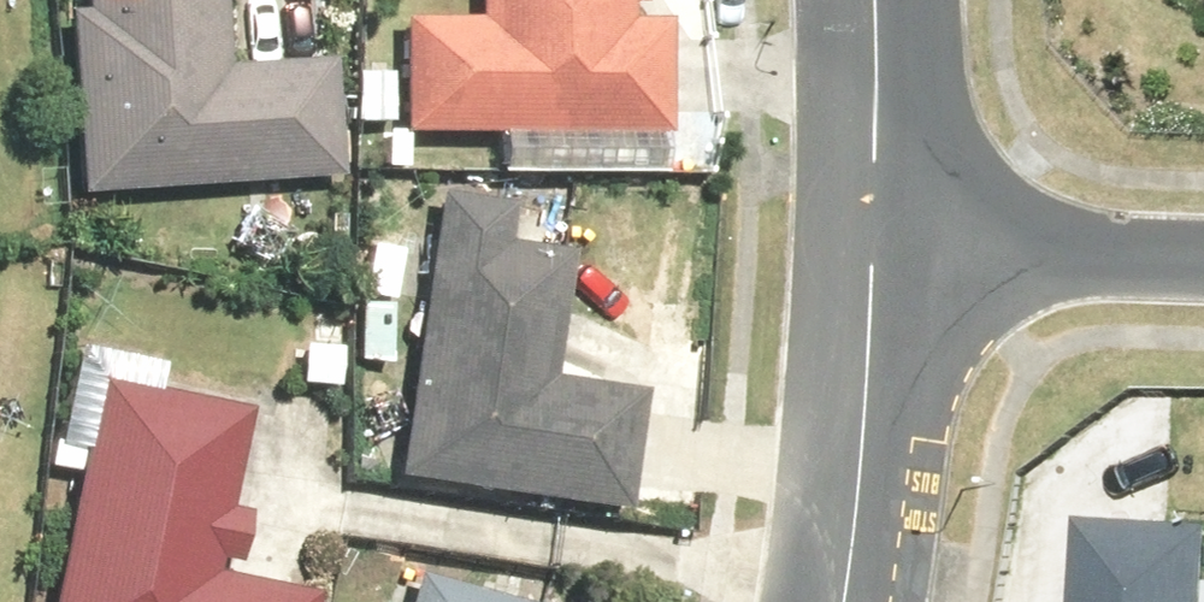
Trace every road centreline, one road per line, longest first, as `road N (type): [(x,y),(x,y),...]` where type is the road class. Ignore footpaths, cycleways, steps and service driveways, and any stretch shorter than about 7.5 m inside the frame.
road 1 (residential): [(873,256),(847,601)]
road 2 (residential): [(873,256),(1203,264)]
road 3 (residential): [(866,0),(873,256)]

